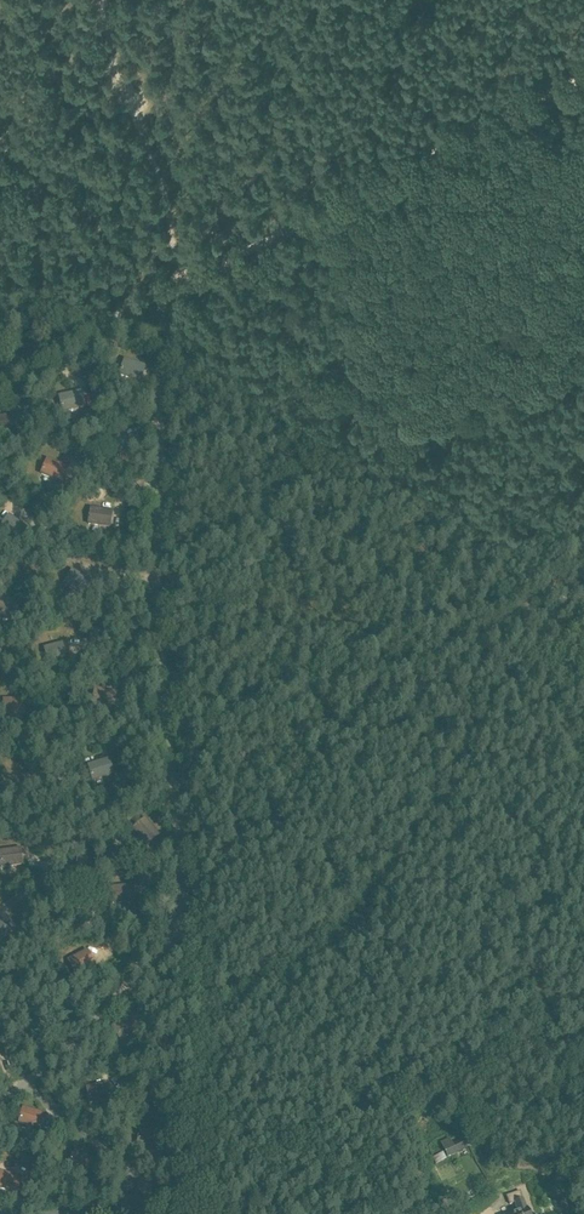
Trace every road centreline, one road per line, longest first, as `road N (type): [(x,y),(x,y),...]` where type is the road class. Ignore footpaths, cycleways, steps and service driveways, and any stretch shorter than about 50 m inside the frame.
road 1 (track): [(179,282),(583,79)]
road 2 (track): [(583,1047),(399,1095),(287,1158),(183,1198)]
road 3 (track): [(190,912),(436,623)]
road 4 (track): [(108,0),(179,282)]
road 5 (track): [(436,623),(583,448)]

